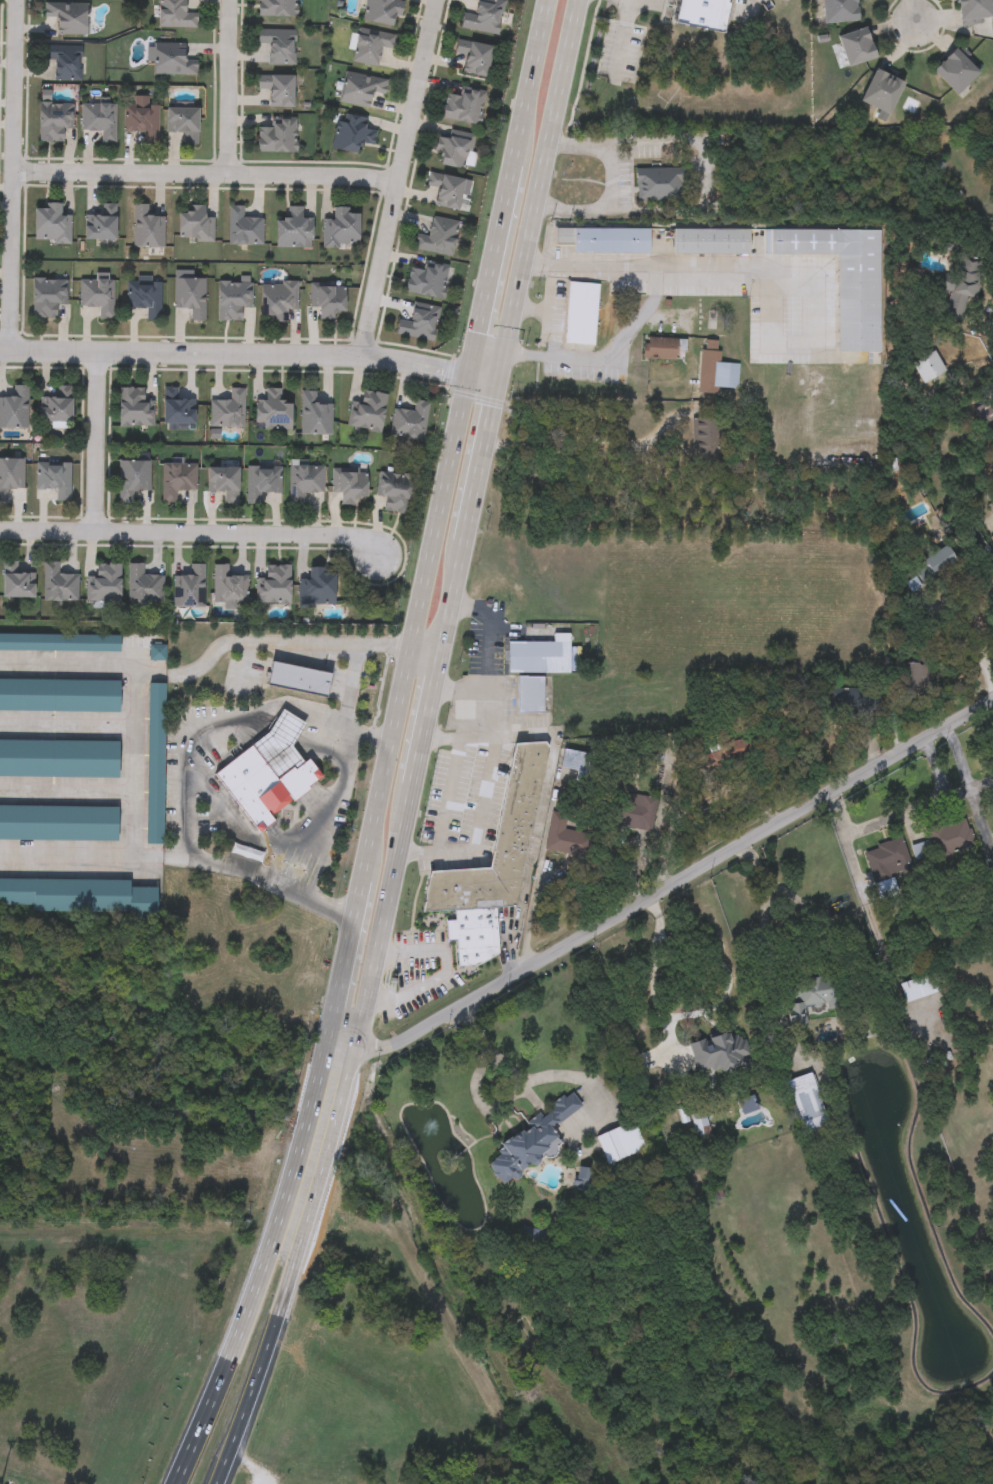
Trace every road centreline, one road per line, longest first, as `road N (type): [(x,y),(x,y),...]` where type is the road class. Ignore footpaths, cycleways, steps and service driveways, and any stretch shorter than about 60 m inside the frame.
road 1 (primary): [(353,1048),(576,0)]
road 2 (primary): [(548,0),(325,1045)]
road 3 (residential): [(325,1045),(375,1049),(406,1038),(992,699)]
road 4 (residential): [(494,379),(359,355),(0,351)]
road 5 (primary): [(325,1045),(251,1303),(174,1483)]
road 6 (primary): [(215,1483),(286,1301),(353,1048)]
road 7 (residential): [(11,173),(350,174),(398,182)]
road 8 (residential): [(0,532),(346,536),(378,555)]
road 9 (residential): [(435,0),(359,355)]
road 10 (residential): [(10,351),(14,0)]
road 11 (residential): [(95,352),(92,531)]
road 12 (residential): [(226,174),(228,0)]

